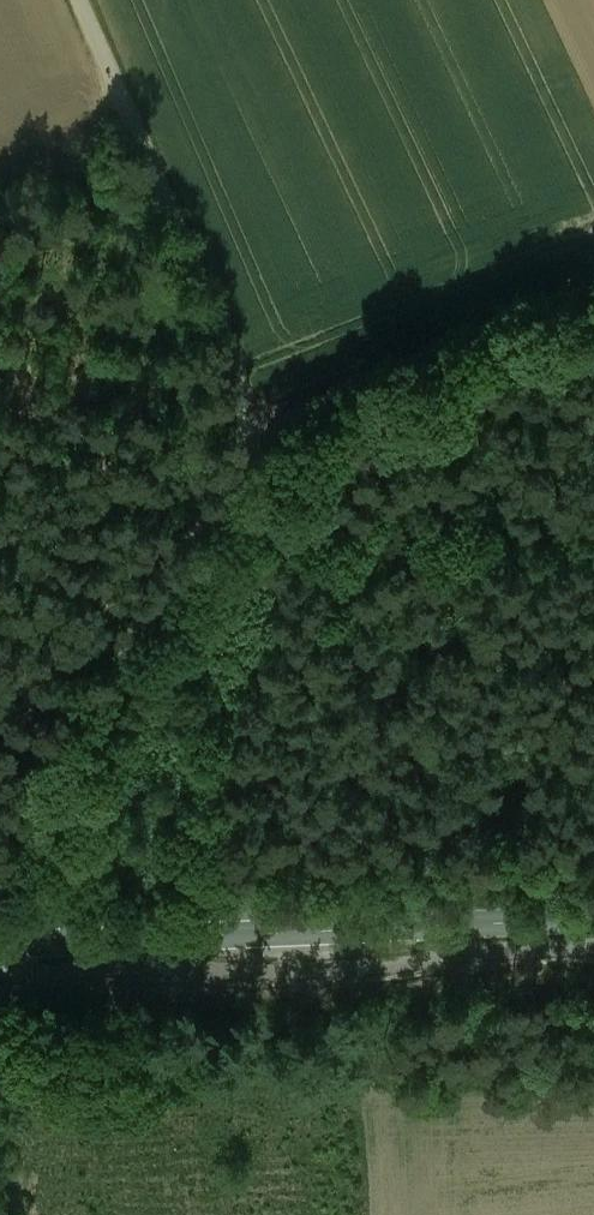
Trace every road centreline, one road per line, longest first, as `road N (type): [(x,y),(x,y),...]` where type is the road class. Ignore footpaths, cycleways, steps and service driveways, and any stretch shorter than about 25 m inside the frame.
road 1 (tertiary): [(7,946),(593,918)]
road 2 (unclassified): [(7,946),(38,848),(141,639),(258,440)]
road 3 (unclassified): [(258,440),(241,375),(82,0)]
road 4 (unclassified): [(258,440),(461,343),(593,295)]
road 5 (unclassified): [(16,1214),(7,946)]

